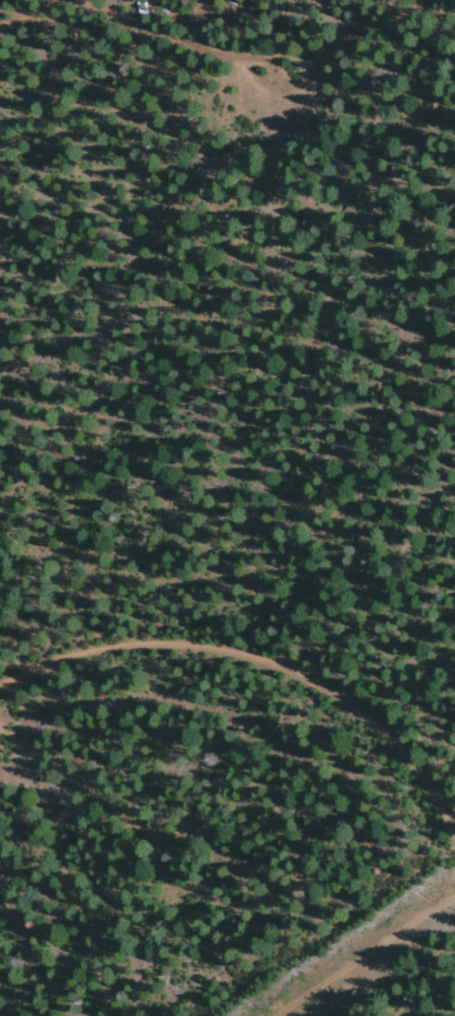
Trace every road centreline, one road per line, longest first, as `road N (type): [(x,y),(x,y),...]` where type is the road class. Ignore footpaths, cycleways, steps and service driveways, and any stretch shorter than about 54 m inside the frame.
road 1 (track): [(454,831),(367,720),(284,671),(242,657),(158,647),(91,655),(0,692)]
road 2 (residential): [(248,0),(242,130),(253,320),(189,429)]
road 3 (track): [(79,0),(171,39),(243,56),(269,47),(300,0)]
road 4 (track): [(277,1015),(454,886)]

